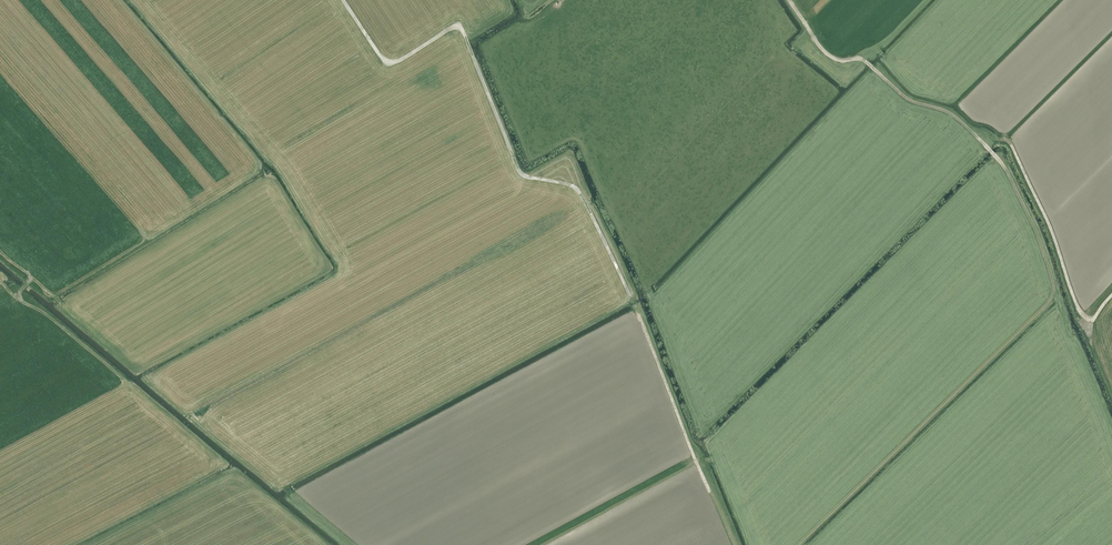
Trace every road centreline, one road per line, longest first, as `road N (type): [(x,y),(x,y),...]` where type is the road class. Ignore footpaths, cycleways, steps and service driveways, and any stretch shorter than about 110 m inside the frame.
road 1 (track): [(341,0),(384,64),(462,32),(520,175),(580,196),(709,493)]
road 2 (track): [(791,0),(834,58),(864,62),(904,95),(958,117),(1001,162)]
road 3 (track): [(1091,323),(1076,304),(1010,146)]

